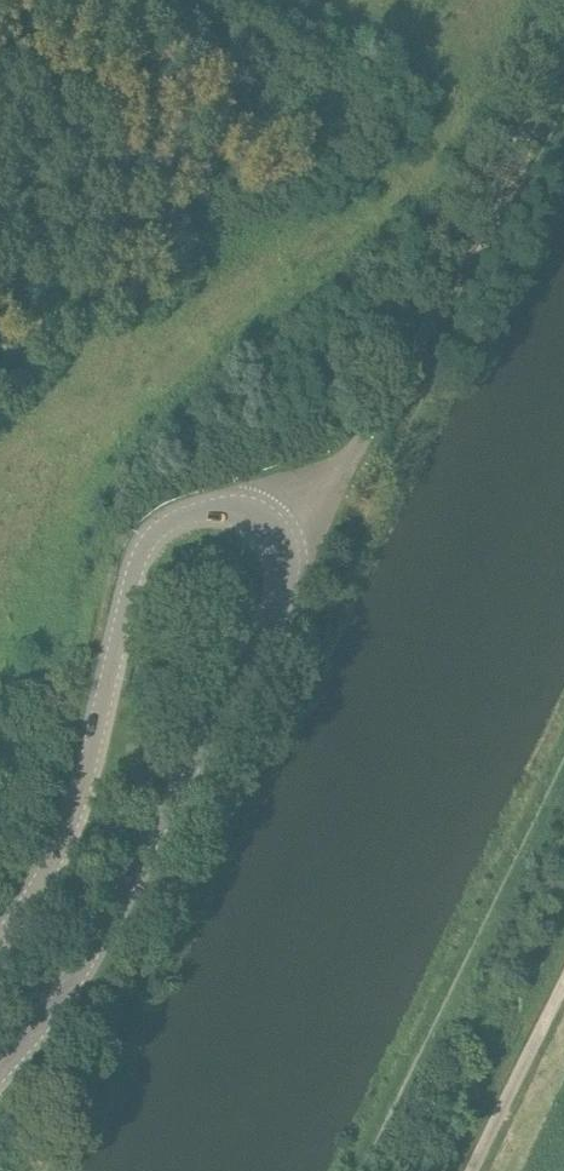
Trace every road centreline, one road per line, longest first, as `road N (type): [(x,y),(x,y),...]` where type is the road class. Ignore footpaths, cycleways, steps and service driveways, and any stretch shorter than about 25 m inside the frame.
road 1 (tertiary): [(0,934),(40,884),(71,821),(133,571),(150,538),(197,511),(255,515),(290,556),(290,574)]
road 2 (unclassified): [(290,574),(450,281),(563,34)]
road 3 (tertiary): [(0,1070),(71,986),(290,574)]
road 4 (track): [(473,1170),(563,985)]

